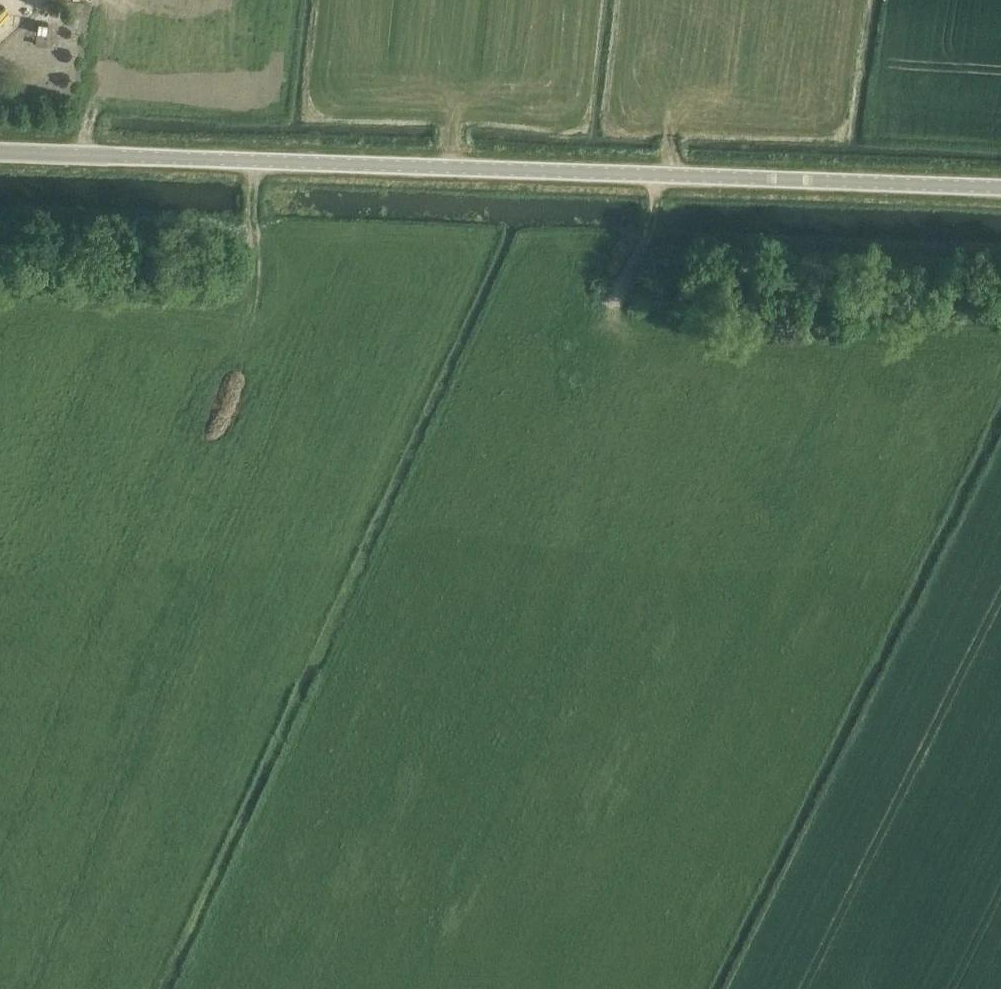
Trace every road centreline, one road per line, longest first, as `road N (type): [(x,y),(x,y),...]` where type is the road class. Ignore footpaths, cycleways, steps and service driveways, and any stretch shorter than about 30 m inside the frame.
road 1 (unclassified): [(0,152),(1000,188)]

